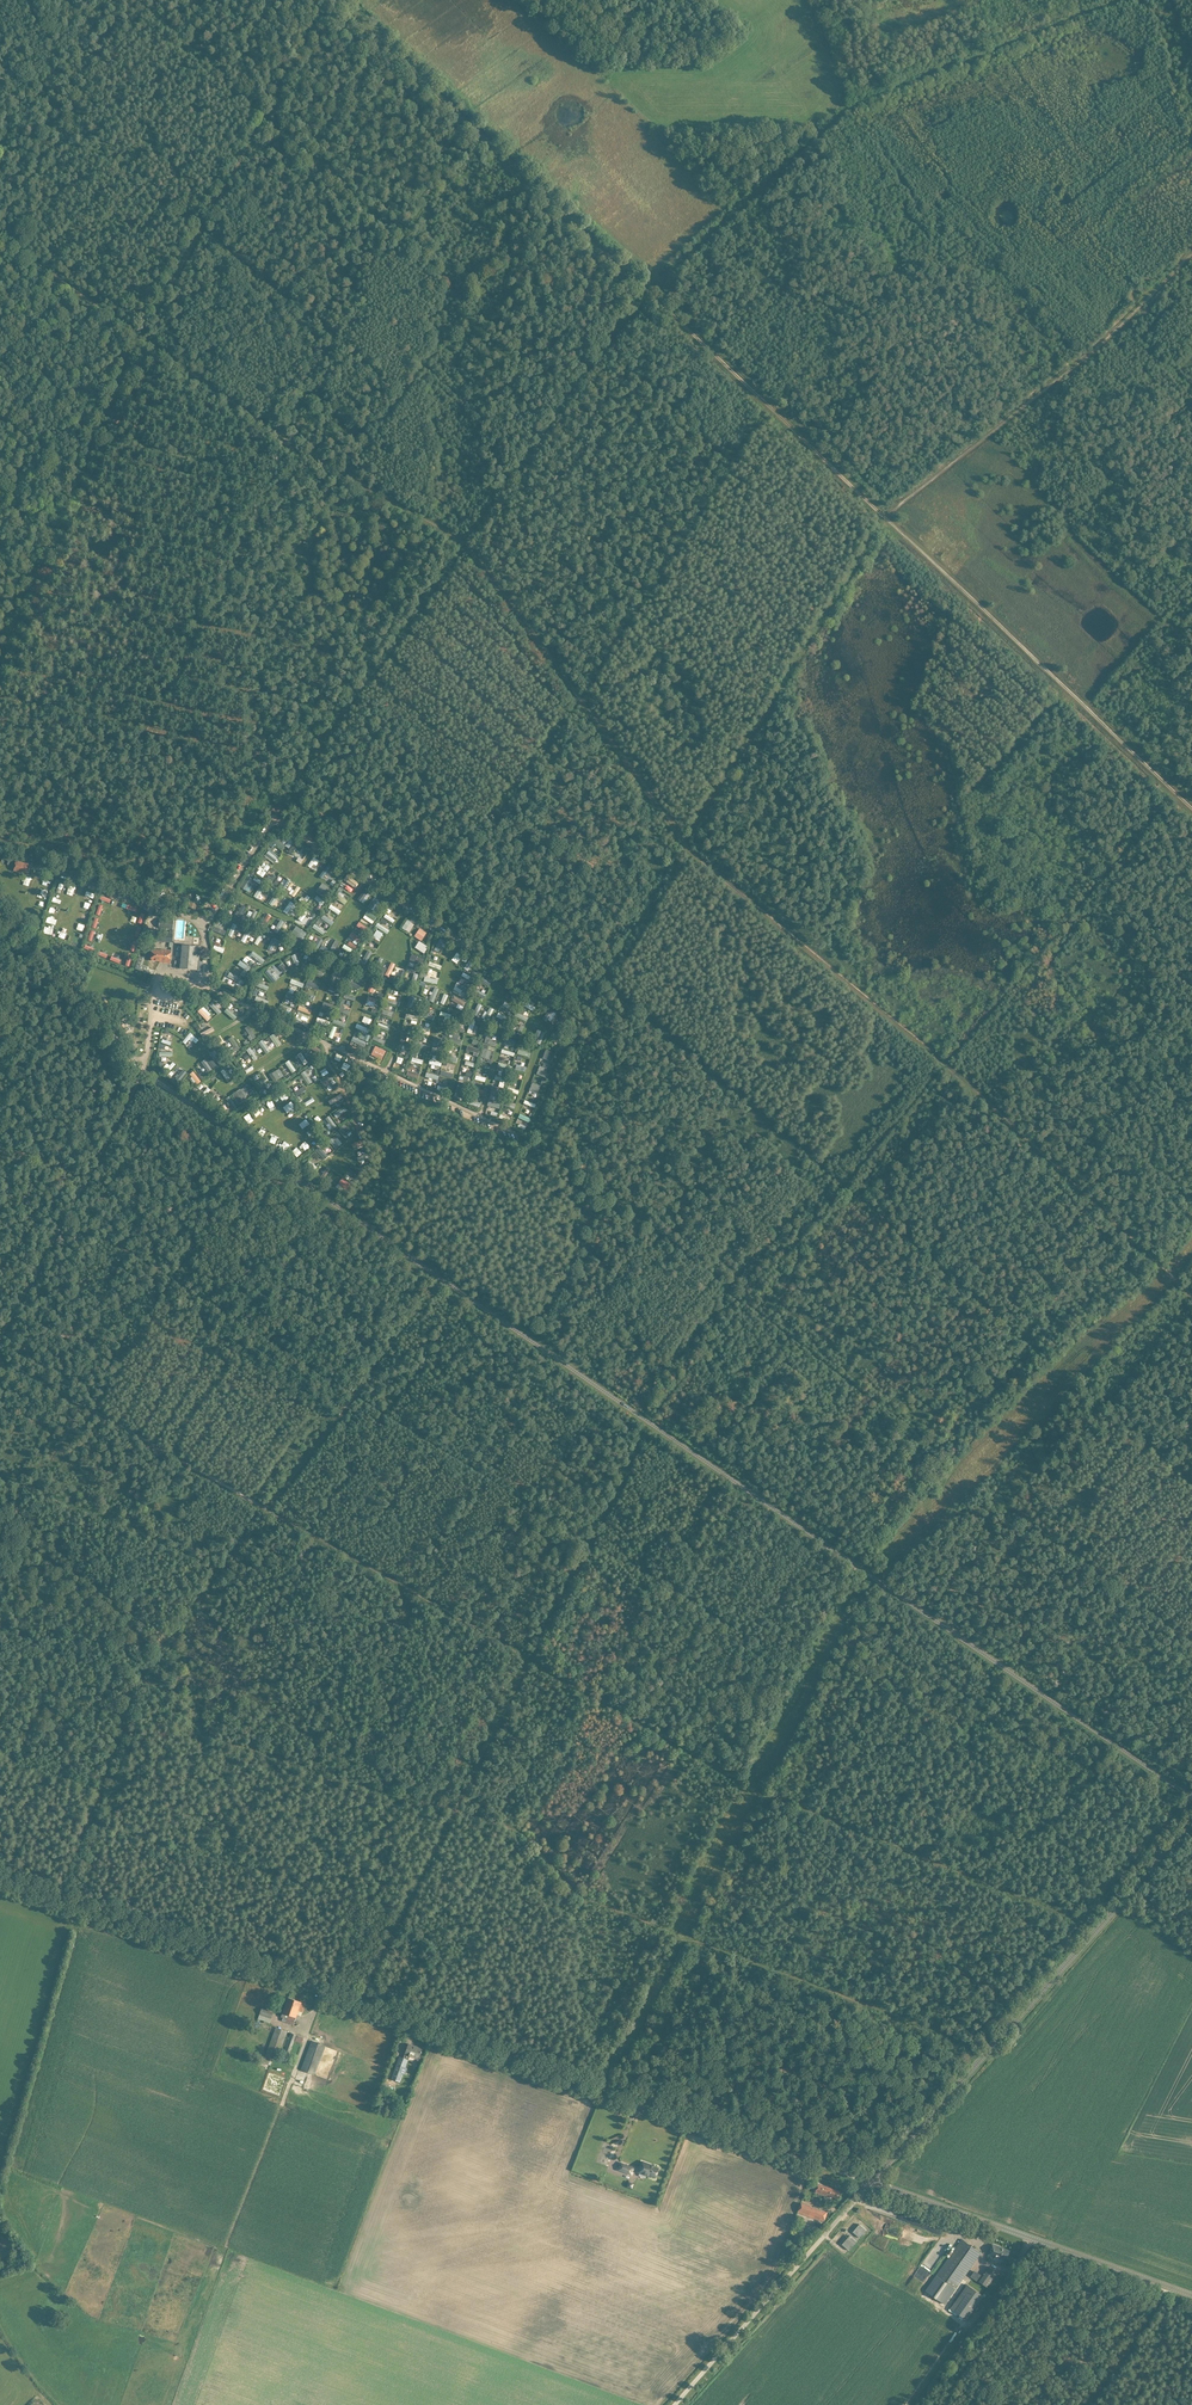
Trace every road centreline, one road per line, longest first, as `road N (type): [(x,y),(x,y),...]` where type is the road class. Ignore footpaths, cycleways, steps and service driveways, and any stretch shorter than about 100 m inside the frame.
road 1 (track): [(0,245),(461,542),(680,847),(944,1065),(1191,1300)]
road 2 (unclassified): [(1191,1798),(150,1076),(0,903)]
road 3 (tertiary): [(871,2181),(0,1875)]
road 4 (track): [(751,1787),(0,1359)]
road 5 (track): [(884,517),(349,0)]
road 6 (track): [(587,1539),(67,1213)]
road 7 (track): [(587,1539),(357,2000)]
road 8 (unclassified): [(871,2181),(1191,1823)]
road 9 (track): [(872,2008),(582,1896),(513,1823),(455,1806)]
road 10 (track): [(878,1560),(1191,1245)]
road 11 (track): [(1191,808),(884,517)]
road 12 (track): [(884,517),(1088,357),(1191,253)]
road 13 (track): [(0,666),(140,339)]
road 14 (track): [(1176,792),(946,1062)]
road 15 (unclassified): [(675,2404),(871,2181)]
road 16 (track): [(804,1667),(587,1539)]
road 17 (track): [(1058,1173),(1191,1031)]
road 18 (track): [(0,1335),(83,1181)]
road 19 (tertiary): [(1030,2237),(1191,2295)]
road 20 (tertiary): [(1030,2237),(871,2181)]
road 21 (track): [(679,1934),(751,1787)]
road 22 (track): [(1078,1921),(931,1862)]
road 23 (track): [(915,2404),(1004,2279)]
road 24 (track): [(751,1787),(804,1667)]

